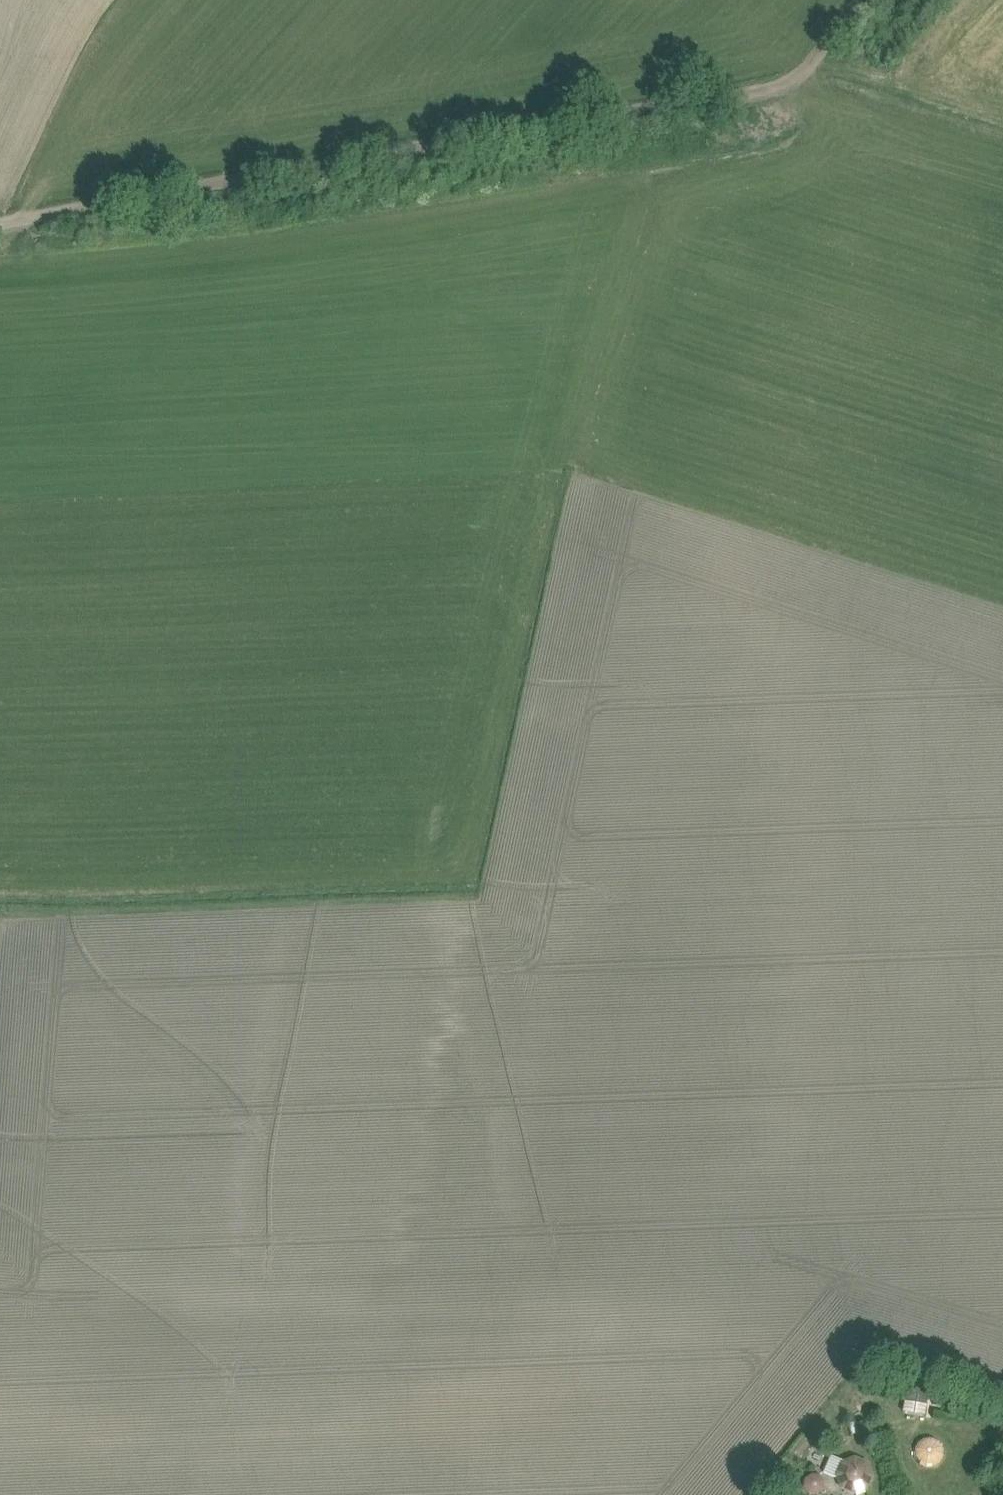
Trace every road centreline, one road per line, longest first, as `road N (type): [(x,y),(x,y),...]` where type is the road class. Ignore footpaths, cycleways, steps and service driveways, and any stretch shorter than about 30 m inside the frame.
road 1 (track): [(867,0),(793,78),(769,87),(0,222)]

